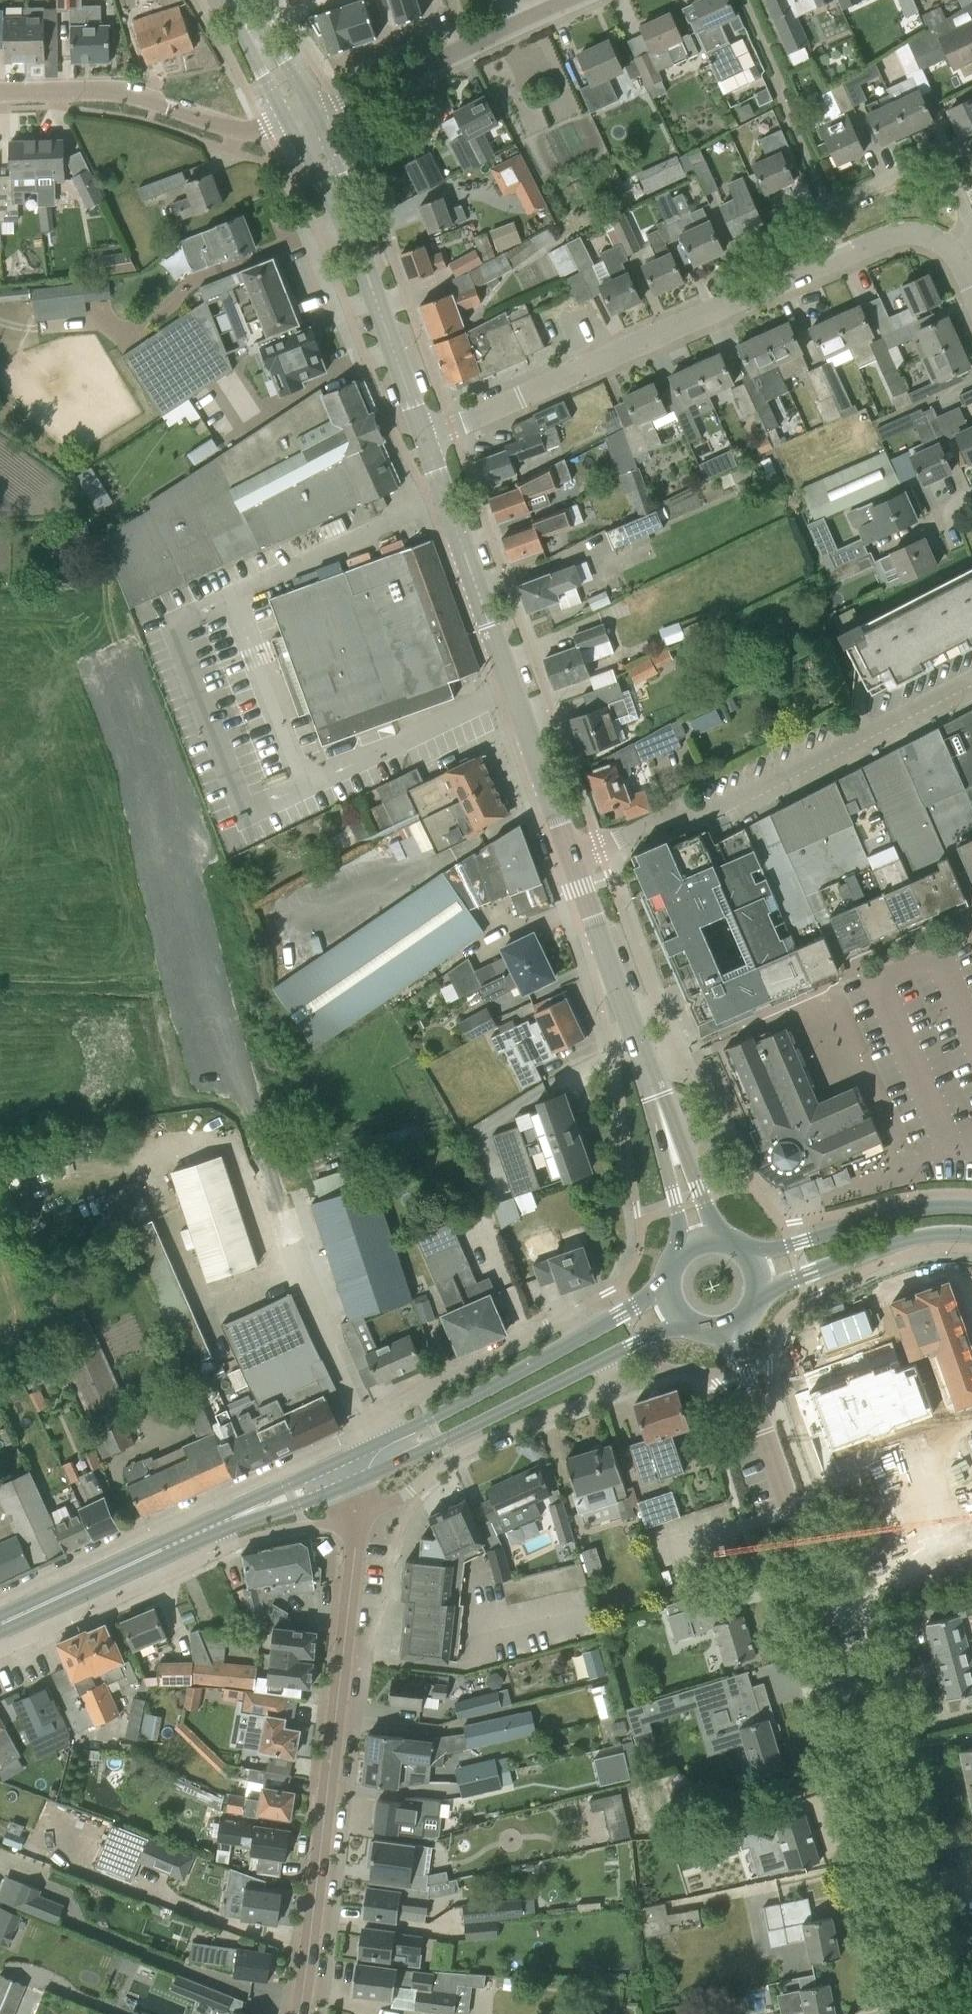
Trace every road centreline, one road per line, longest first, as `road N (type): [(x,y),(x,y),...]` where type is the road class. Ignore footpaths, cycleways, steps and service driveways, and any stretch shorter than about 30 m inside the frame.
road 1 (unclassified): [(765,1433),(867,1752),(923,2013)]
road 2 (tertiary): [(299,2013),(355,1518)]
road 3 (residential): [(426,440),(837,258)]
road 4 (secondary): [(572,857),(426,440)]
road 5 (residential): [(572,857),(710,808),(971,676)]
road 6 (residential): [(334,1445),(0,1594)]
road 7 (residential): [(355,1518),(412,1490),(449,1460),(610,1391),(614,1356)]
road 8 (residential): [(597,1330),(564,1317),(334,1445)]
road 9 (unclassified): [(0,95),(73,95),(146,107),(243,139),(290,128)]
road 10 (secondary): [(348,1484),(614,1356)]
road 11 (residential): [(954,255),(968,225),(940,153),(827,204),(823,218),(837,258)]
road 12 (secondary): [(597,1330),(343,1460)]
road 13 (unclassified): [(316,116),(568,0)]
road 14 (residential): [(0,1651),(217,1551),(212,1526)]
road 15 (secondary): [(657,1096),(572,857)]
road 16 (secondary): [(754,1269),(971,1177)]
road 17 (secondary): [(0,1624),(212,1526)]
road 18 (secondary): [(426,440),(361,249)]
road 19 (secondary): [(727,1244),(657,1096)]
road 20 (secondary): [(657,1096),(679,1257)]
road 21 (secondary): [(361,249),(350,192),(316,116)]
road 22 (secondary): [(231,0),(290,128)]
road 23 (secondary): [(316,116),(237,0)]
road 24 (secondary): [(290,128),(361,249)]
road 25 (secondary): [(343,1460),(228,1519)]
road 26 (secondary): [(228,1519),(280,1511),(348,1484)]
road 27 (residential): [(837,258),(909,234),(954,255)]

